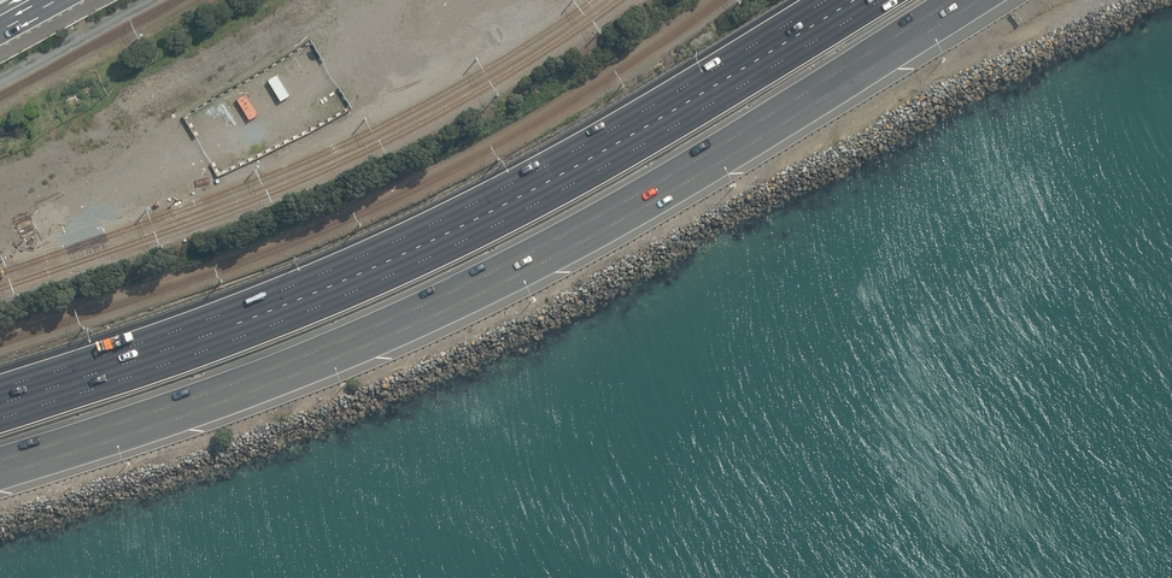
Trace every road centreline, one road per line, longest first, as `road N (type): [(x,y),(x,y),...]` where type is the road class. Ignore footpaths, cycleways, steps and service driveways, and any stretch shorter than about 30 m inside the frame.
road 1 (motorway): [(950,0),(564,236),(364,329),(182,401),(0,460)]
road 2 (motorway): [(0,417),(343,297),(529,207),(879,0)]
road 3 (track): [(396,0),(347,62),(302,91)]

